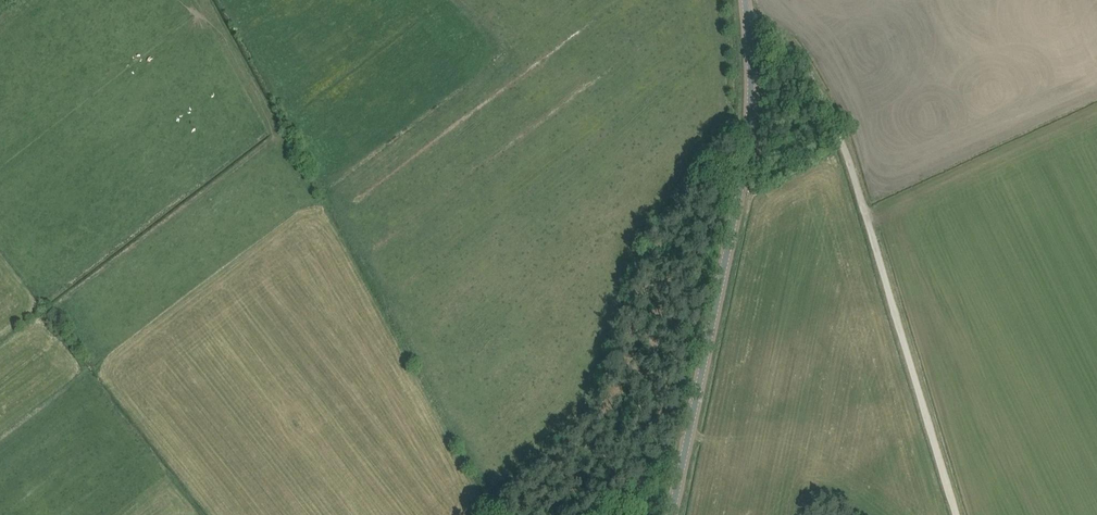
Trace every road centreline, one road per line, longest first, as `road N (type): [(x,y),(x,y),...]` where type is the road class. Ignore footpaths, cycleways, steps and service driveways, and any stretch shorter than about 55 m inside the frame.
road 1 (track): [(744,24),(782,32),(842,141),(958,514)]
road 2 (tertiary): [(675,514),(747,169),(742,0)]

